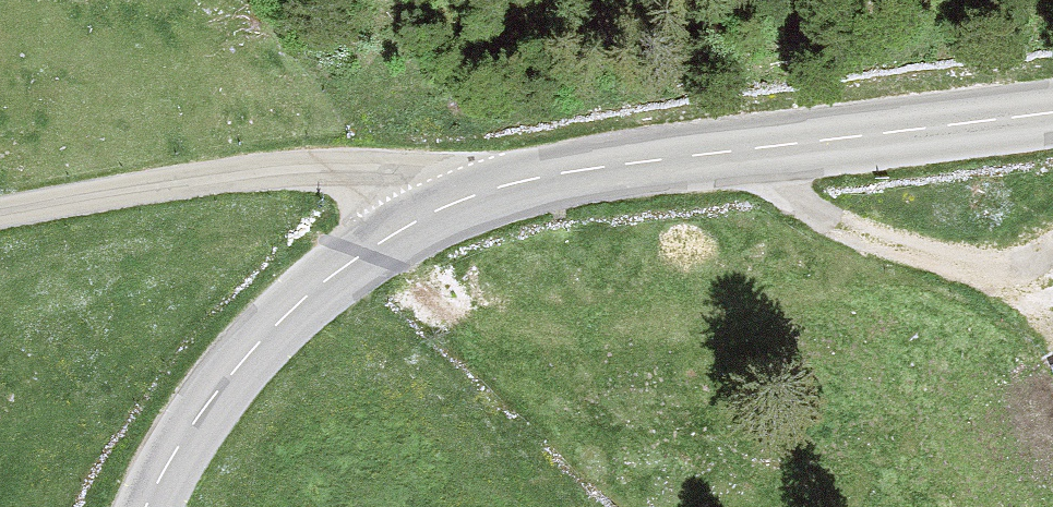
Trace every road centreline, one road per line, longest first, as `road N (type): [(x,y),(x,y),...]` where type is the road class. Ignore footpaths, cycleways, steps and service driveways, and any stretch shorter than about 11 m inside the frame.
road 1 (secondary): [(1052,117),(524,187)]
road 2 (unclassified): [(0,215),(151,188),(383,170),(524,187)]
road 3 (secondary): [(524,187),(430,212),(337,272),(206,408),(149,506)]
road 4 (track): [(758,157),(837,222),(910,252),(1003,268),(1052,251)]

